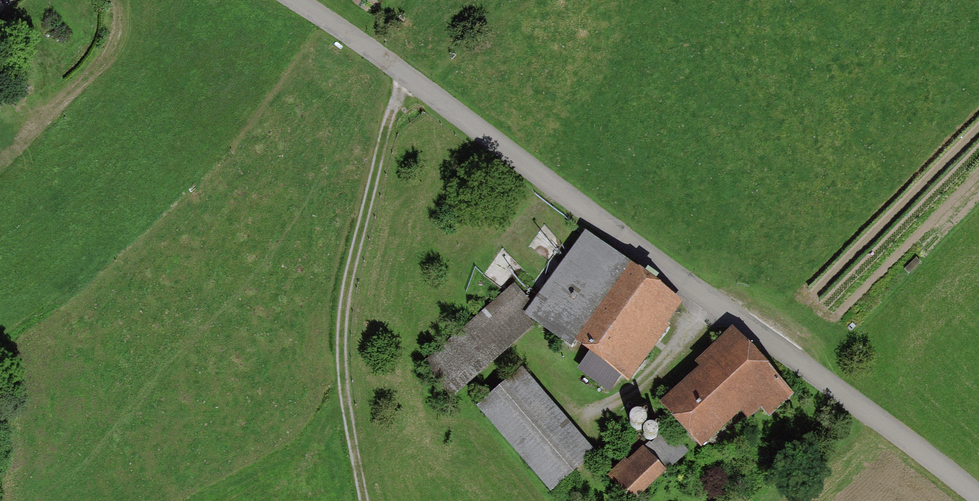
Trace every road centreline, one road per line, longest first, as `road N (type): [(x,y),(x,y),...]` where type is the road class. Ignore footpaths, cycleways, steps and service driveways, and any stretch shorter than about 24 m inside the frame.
road 1 (residential): [(295,0),(978,493)]
road 2 (track): [(399,71),(344,286),(339,369),(361,500)]

